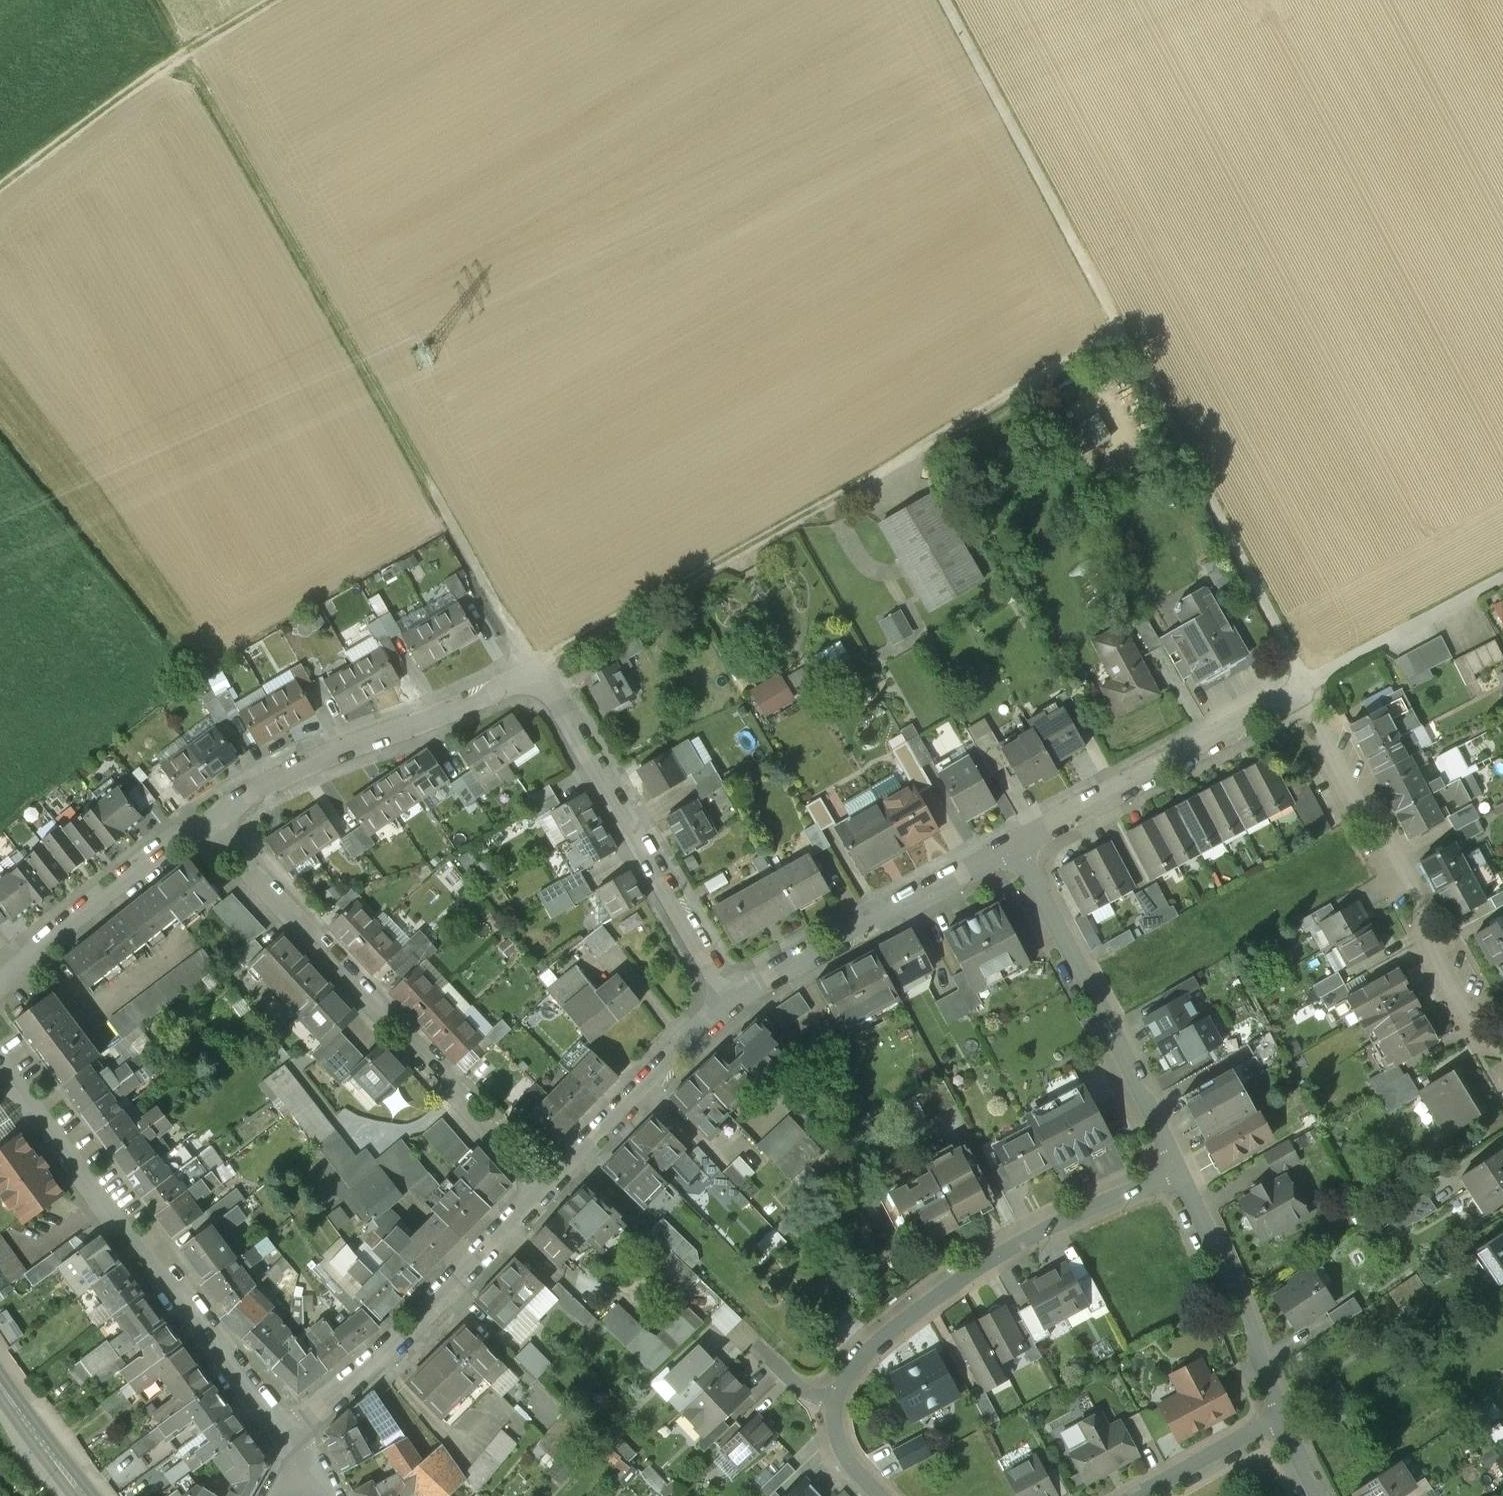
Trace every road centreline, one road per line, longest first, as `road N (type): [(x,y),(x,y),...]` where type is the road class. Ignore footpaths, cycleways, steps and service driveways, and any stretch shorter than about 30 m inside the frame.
road 1 (track): [(1308,682),(944,0)]
road 2 (track): [(165,0),(528,631)]
road 3 (track): [(1129,335),(742,549),(552,688)]
road 4 (residential): [(544,1180),(210,816)]
road 5 (residential): [(0,1055),(297,1441)]
road 6 (residential): [(837,1403),(856,1370),(958,1281),(1066,1218),(1178,1166)]
road 7 (residential): [(1502,1029),(1308,682)]
road 8 (residential): [(210,816),(331,756),(475,700),(552,688)]
road 9 (residential): [(733,1003),(552,688)]
road 10 (residential): [(297,1441),(544,1180)]
road 11 (residential): [(1178,1166),(1012,848)]
road 12 (residential): [(1012,848),(1308,682)]
road 13 (track): [(277,0),(130,87),(0,186)]
road 14 (residential): [(733,1003),(1012,848)]
road 15 (residential): [(1277,1428),(1257,1326),(1178,1166)]
road 16 (residential): [(0,974),(210,816)]
road 17 (residential): [(544,1180),(672,1050),(733,1003)]
road 18 (track): [(1308,682),(1502,575)]
road 19 (residential): [(1277,1428),(1143,1495)]
road 20 (secondary): [(0,1387),(81,1495)]

